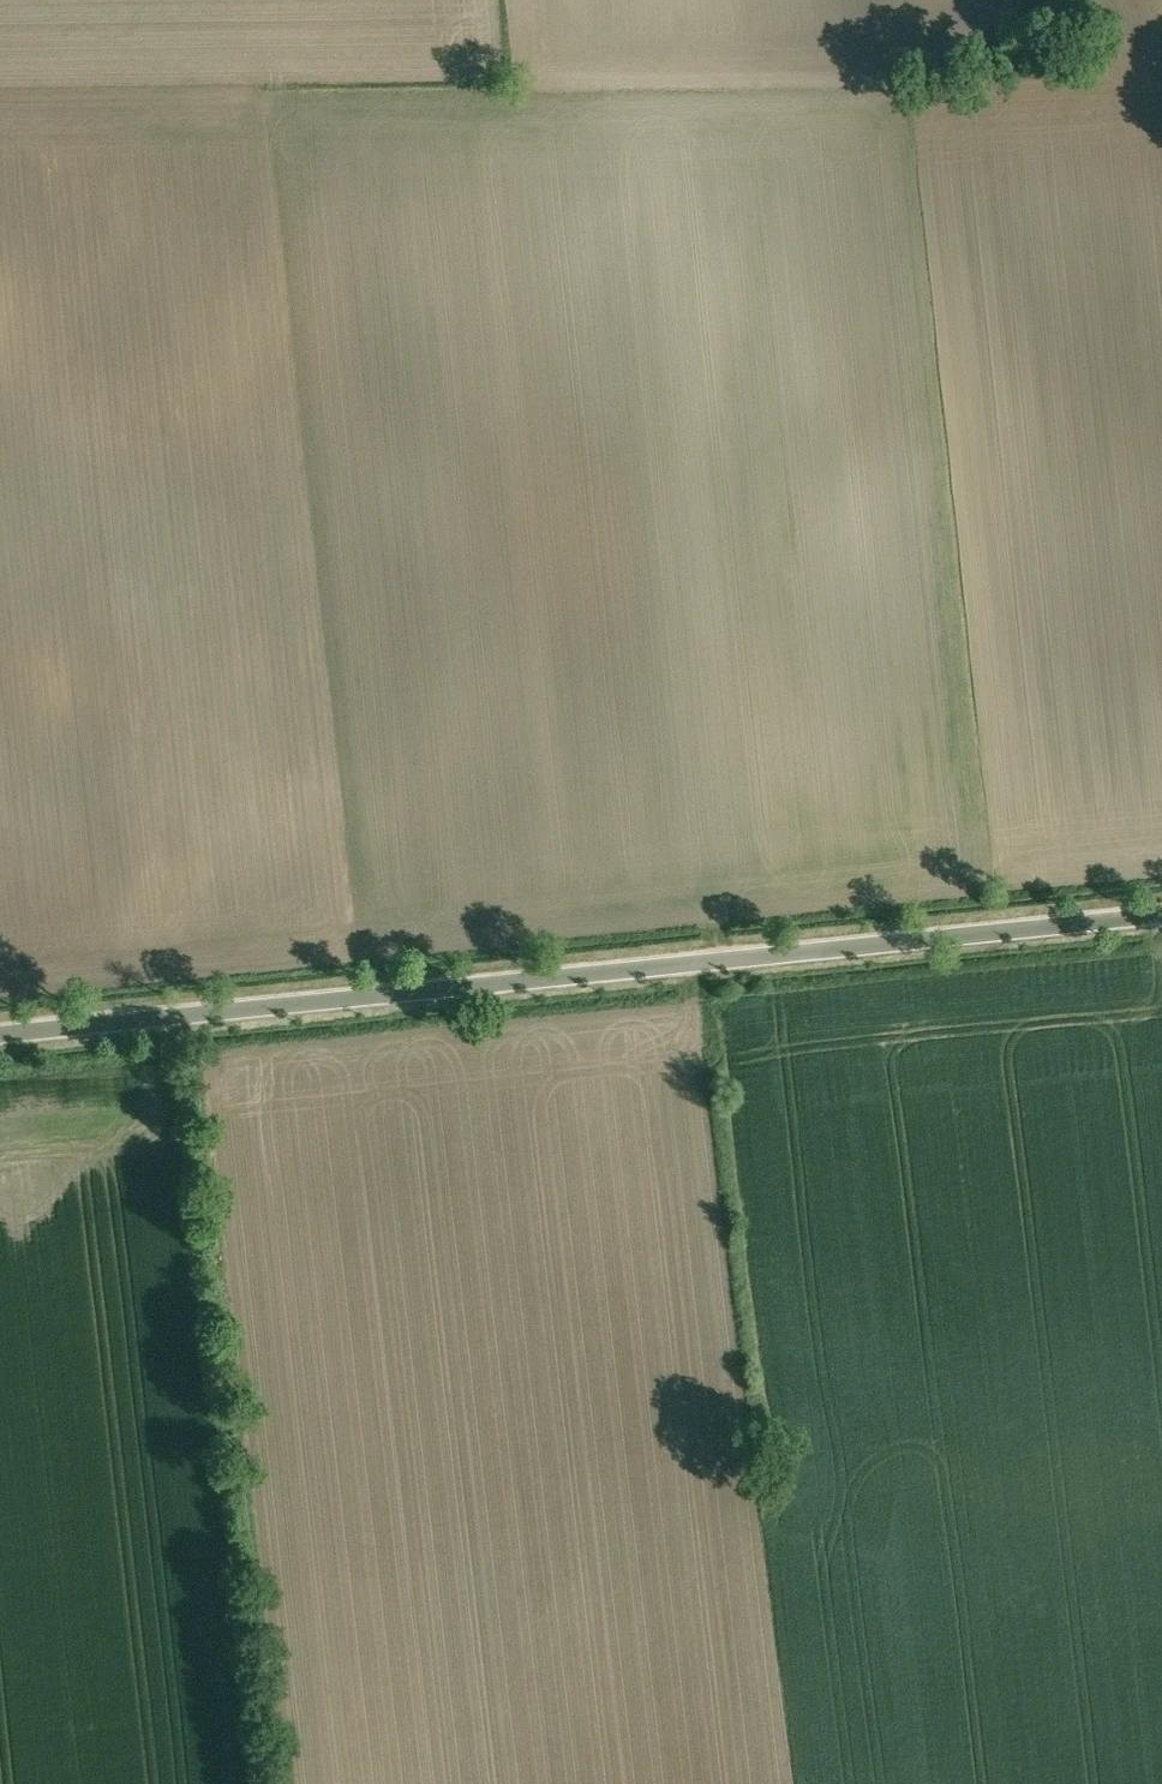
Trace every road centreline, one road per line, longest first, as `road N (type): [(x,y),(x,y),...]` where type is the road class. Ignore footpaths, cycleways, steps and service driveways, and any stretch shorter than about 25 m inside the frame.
road 1 (tertiary): [(1161,917),(0,1035)]

